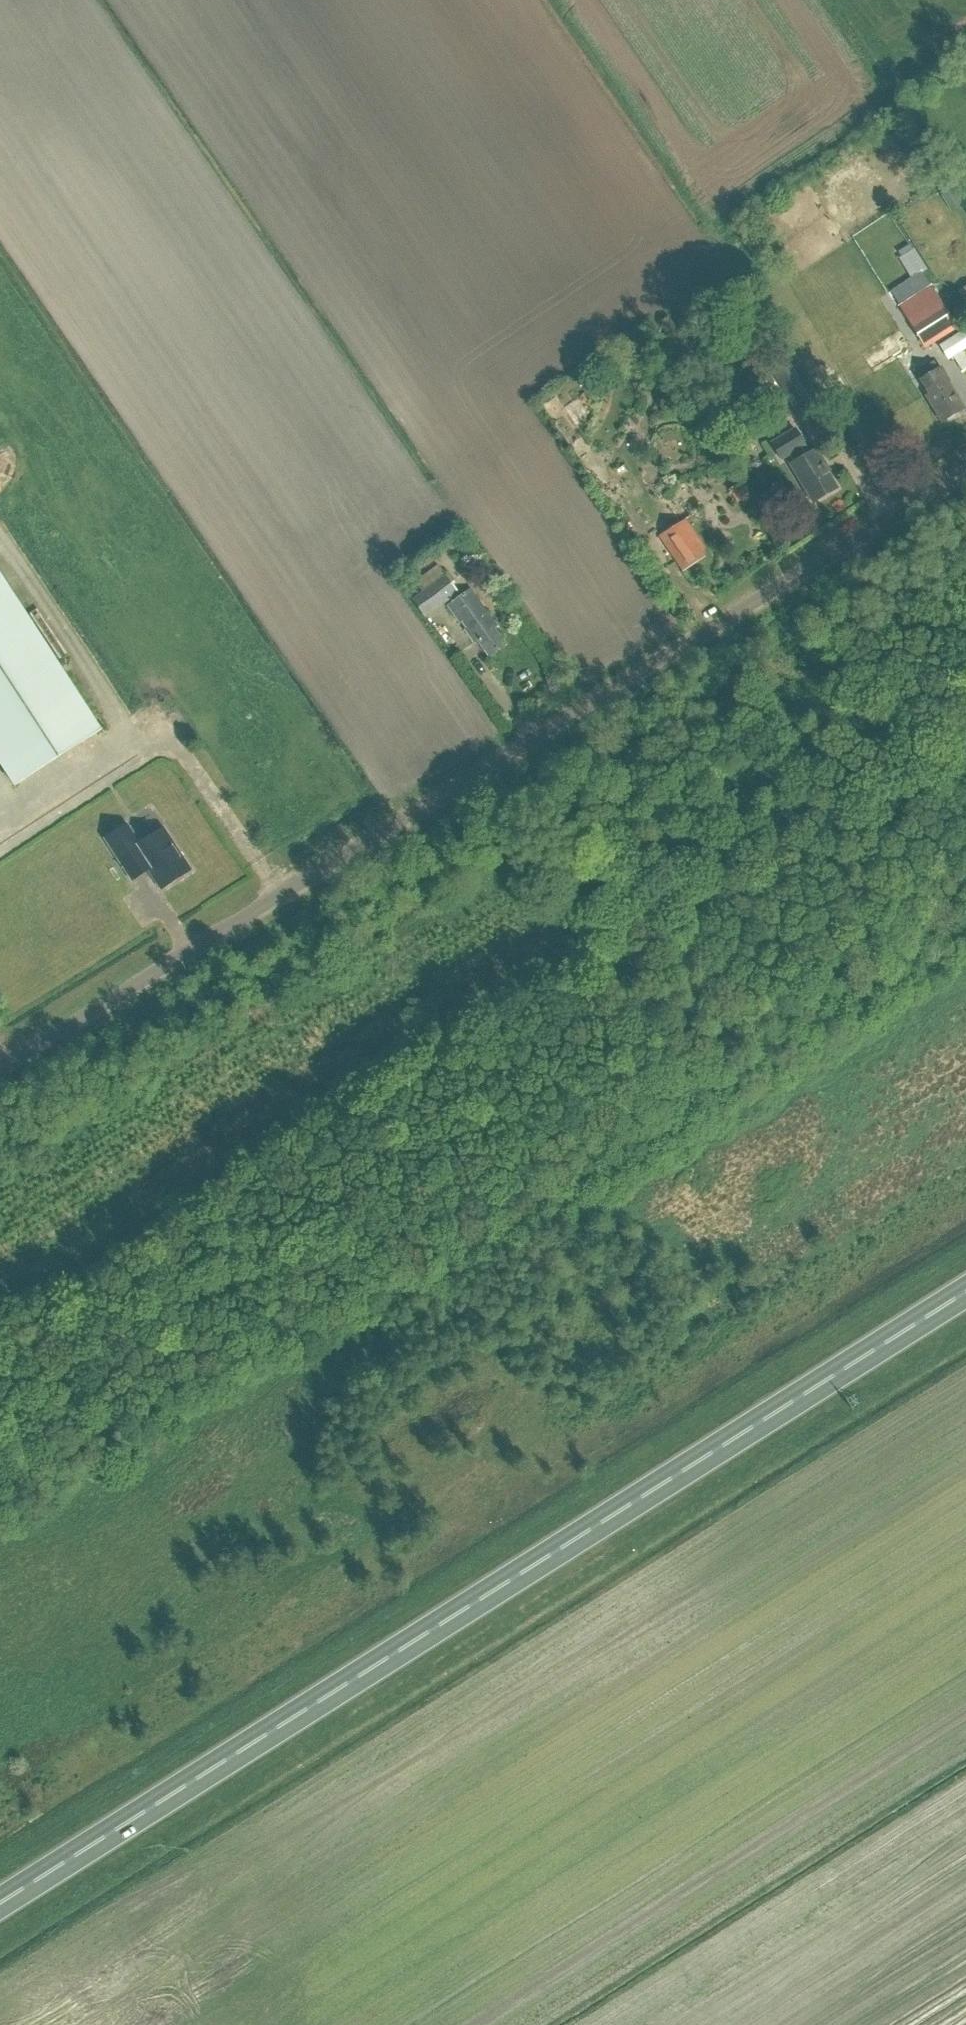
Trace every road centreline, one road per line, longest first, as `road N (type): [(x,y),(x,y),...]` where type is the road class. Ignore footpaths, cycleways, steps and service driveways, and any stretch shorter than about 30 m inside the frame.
road 1 (trunk): [(0,1903),(965,1291)]
road 2 (unclassified): [(0,1068),(965,469)]

